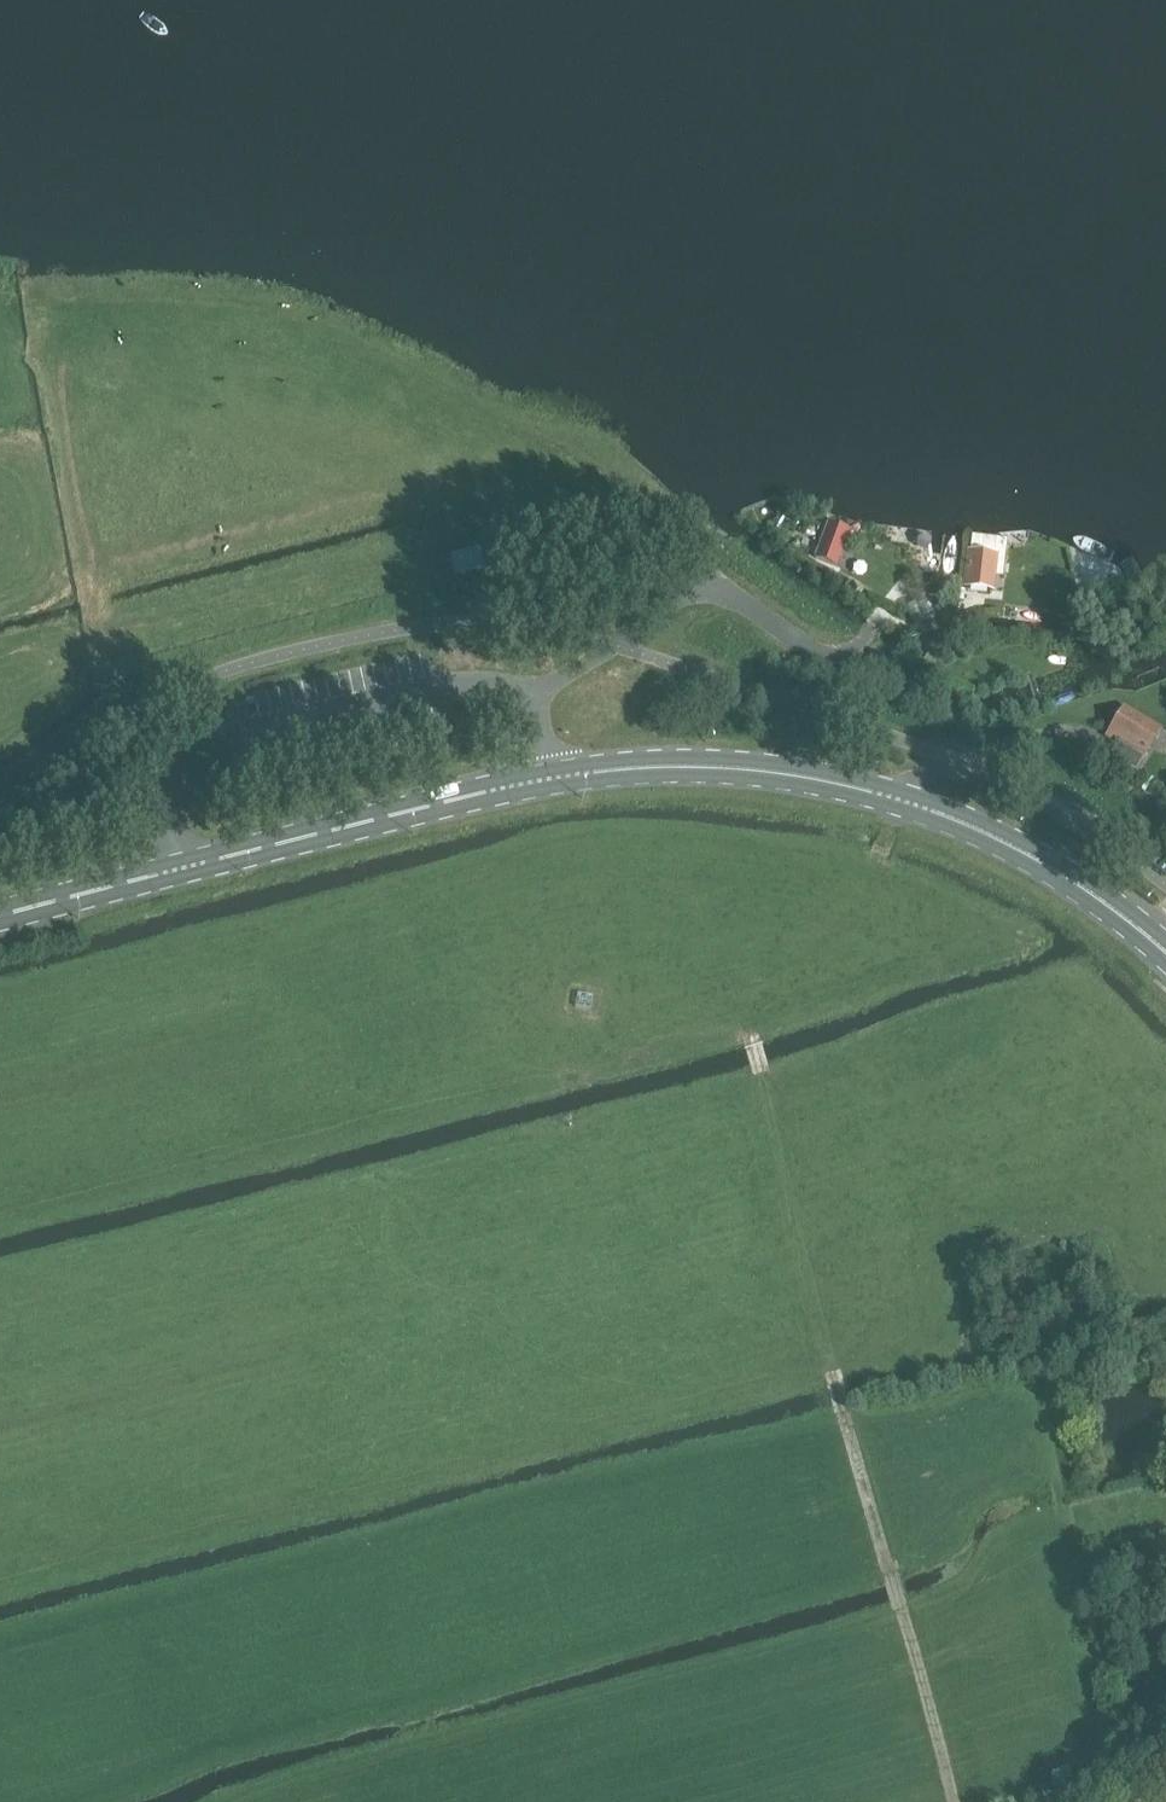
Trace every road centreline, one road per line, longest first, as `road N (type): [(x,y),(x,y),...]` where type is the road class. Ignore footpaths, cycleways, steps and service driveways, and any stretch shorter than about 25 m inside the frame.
road 1 (secondary): [(1165,951),(1037,858),(957,819),(849,784),(702,765),(550,777)]
road 2 (secondary): [(0,916),(550,777)]
road 3 (track): [(953,1801),(833,1377)]
road 4 (track): [(88,586),(107,691),(138,727)]

